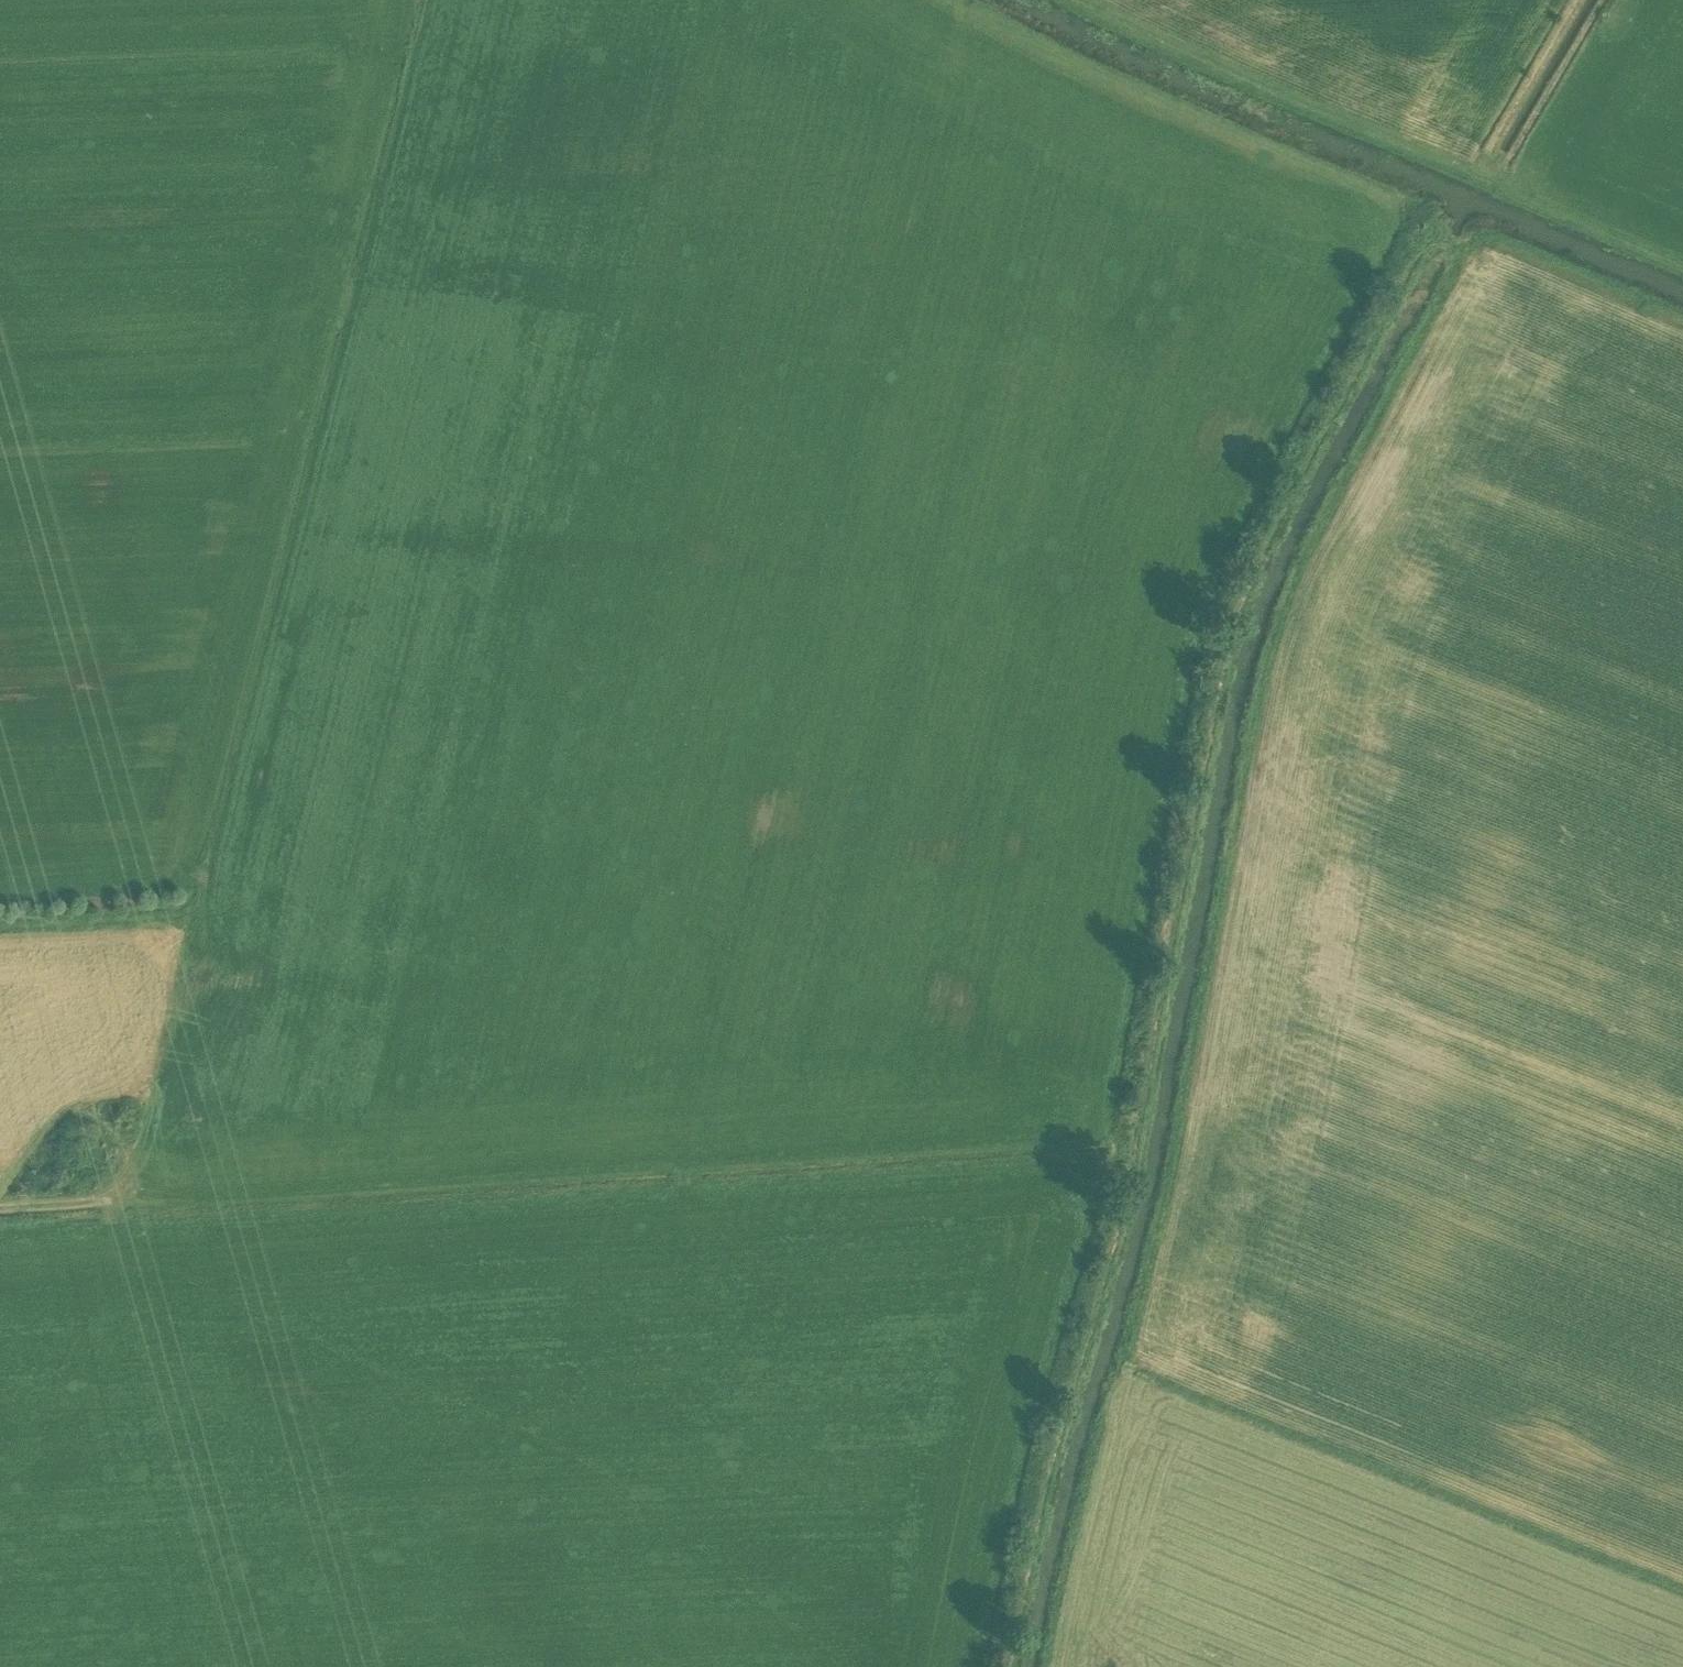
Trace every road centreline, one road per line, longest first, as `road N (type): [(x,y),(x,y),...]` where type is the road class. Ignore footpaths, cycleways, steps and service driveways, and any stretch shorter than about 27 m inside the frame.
road 1 (unclassified): [(75,1202),(92,1194),(111,1164),(111,1132),(94,1117),(62,1119),(0,1190)]

